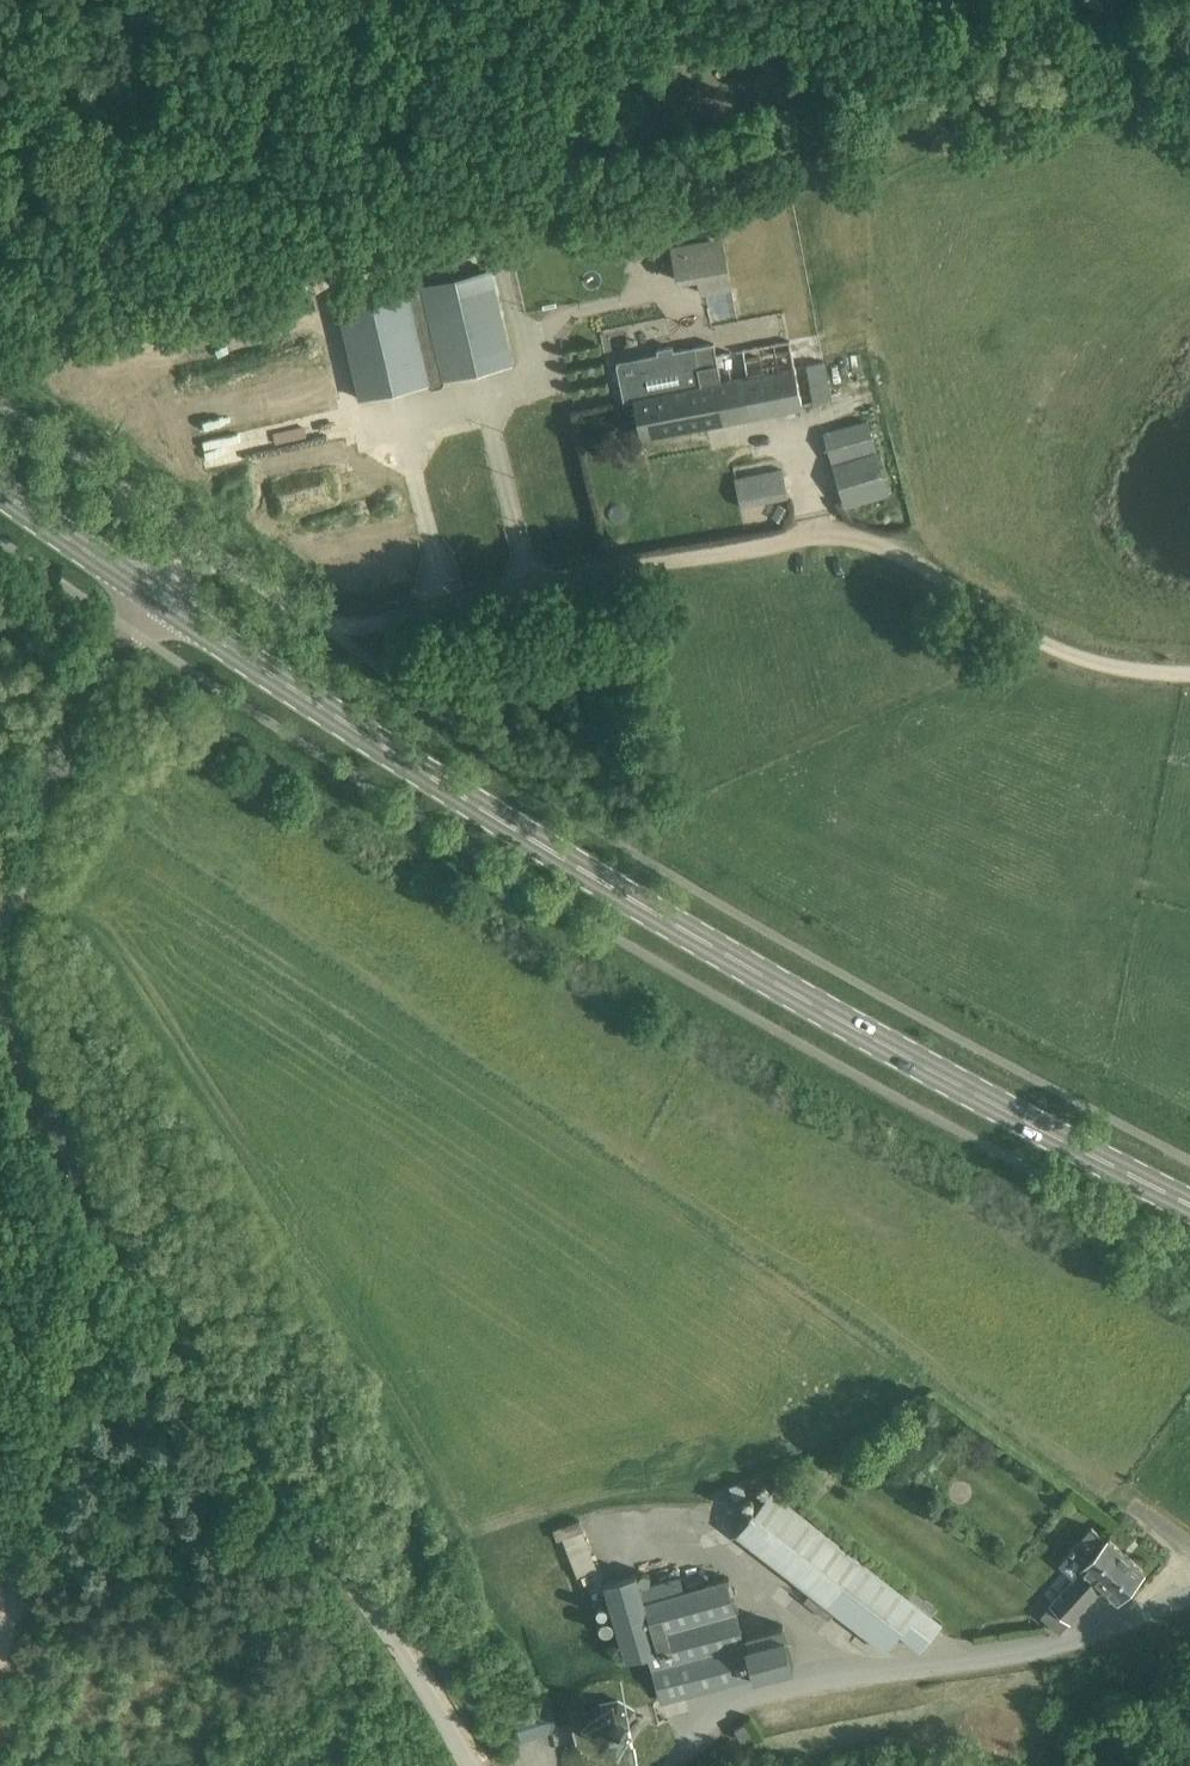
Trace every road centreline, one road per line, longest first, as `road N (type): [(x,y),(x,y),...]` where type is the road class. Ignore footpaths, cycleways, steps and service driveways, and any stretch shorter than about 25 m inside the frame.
road 1 (unclassified): [(471,1765),(201,1359),(89,1176),(12,1022),(7,958),(21,868),(48,790),(104,680),(158,599)]
road 2 (primary): [(1189,1205),(749,968),(158,599)]
road 3 (track): [(1040,93),(0,316)]
road 4 (track): [(327,627),(823,537),(871,541),(906,558),(1070,659),(1114,675),(1189,678)]
road 5 (unclassified): [(665,1765),(735,1700),(1026,1655),(1189,1597)]
road 6 (track): [(89,1176),(78,1218),(84,1253),(54,1361),(30,1566)]
road 7 (track): [(100,1193),(30,1566)]
road 8 (unclassified): [(327,627),(205,546),(158,599)]
road 9 (primary): [(158,599),(0,488)]

